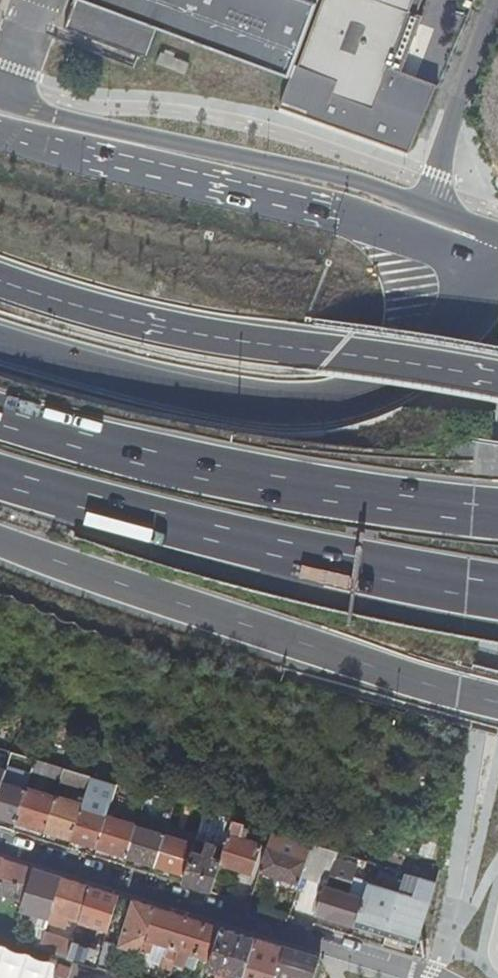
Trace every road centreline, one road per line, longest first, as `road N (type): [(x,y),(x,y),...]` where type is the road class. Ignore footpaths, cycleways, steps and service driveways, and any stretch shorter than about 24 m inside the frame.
road 1 (motorway): [(496,271),(396,379),(321,405),(269,404),(0,345)]
road 2 (motorway): [(0,543),(328,654),(497,702)]
road 3 (primary): [(0,134),(354,222),(496,271)]
road 4 (motorway): [(0,478),(343,565),(497,590)]
road 5 (motorway): [(497,512),(237,476),(0,413)]
road 6 (motorway): [(497,379),(105,314),(0,283)]
road 7 (residential): [(0,843),(432,977)]
road 8 (primary): [(423,208),(317,173),(0,96)]
road 9 (residential): [(423,208),(497,22)]

